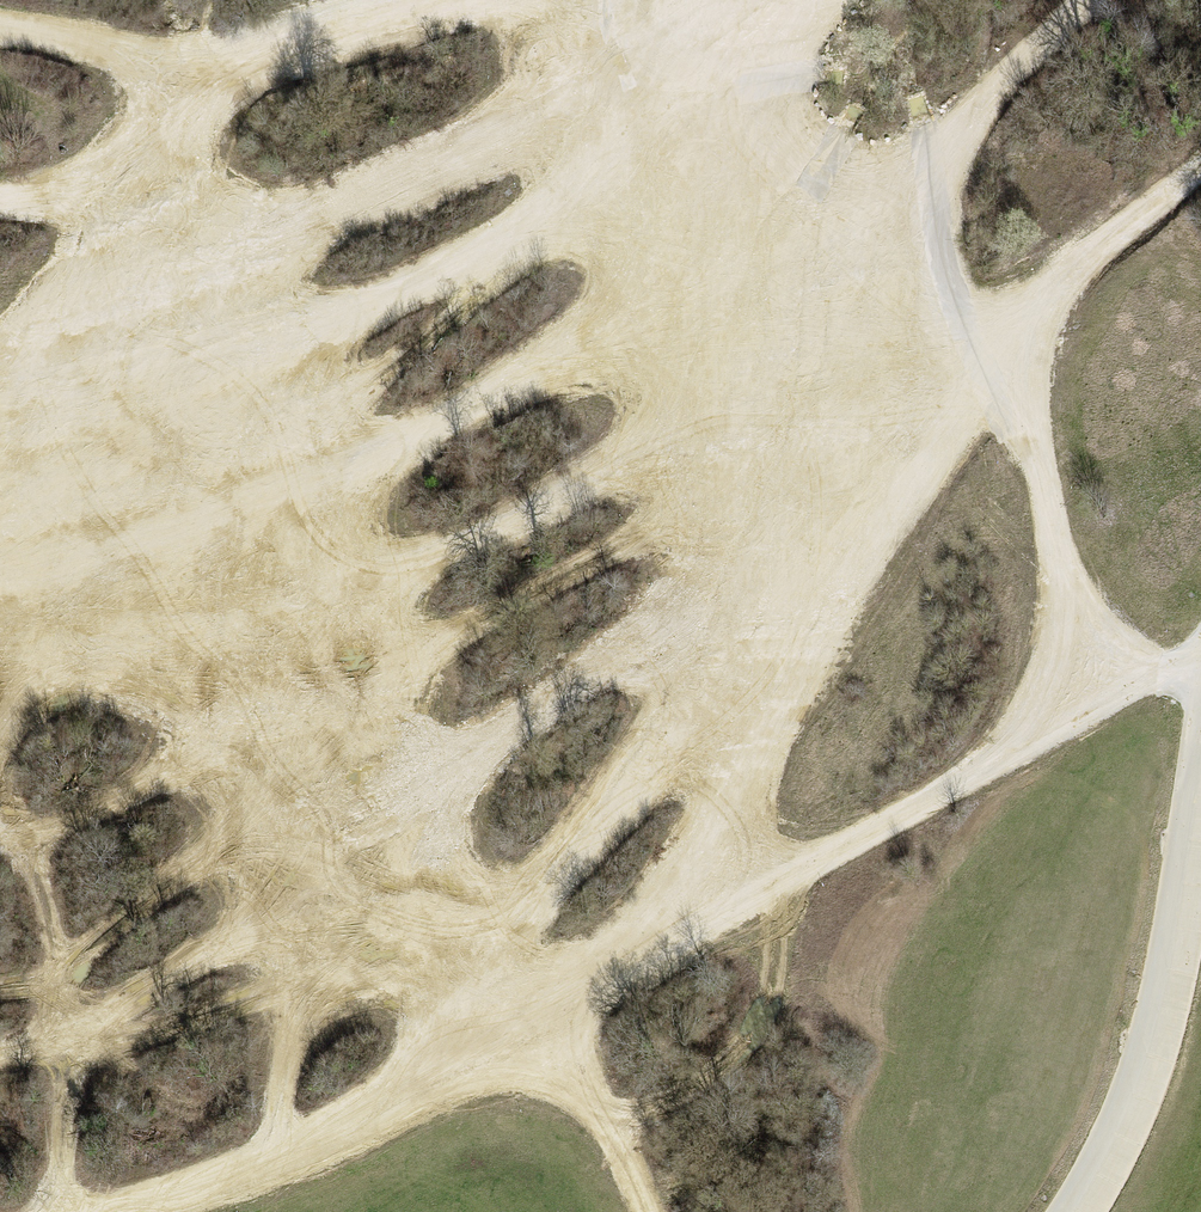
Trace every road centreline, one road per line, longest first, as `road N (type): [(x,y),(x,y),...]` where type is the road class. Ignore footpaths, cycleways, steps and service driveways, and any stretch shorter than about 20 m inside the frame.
road 1 (track): [(1200,171),(971,366),(694,887),(517,1030),(290,1154),(111,1211)]
road 2 (track): [(775,0),(836,201),(912,335),(971,366),(1042,469),(1066,605),(1123,689),(767,887),(694,887)]
road 3 (track): [(0,581),(572,358),(962,130),(1085,0)]
road 4 (track): [(971,366),(356,880),(64,1037),(0,1052)]
road 5 (track): [(139,327),(214,498),(279,705),(356,880),(610,1124),(641,1211)]
road 6 (track): [(912,335),(253,623)]
road 7 (track): [(806,103),(393,299),(161,378)]
road 8 (track): [(734,0),(433,166),(123,273)]
road 9 (track): [(745,555),(640,764),(452,970)]
road 10 (track): [(0,29),(172,66),(445,0)]
road 11 (track): [(0,377),(139,327),(103,207),(172,66)]
road 12 (track): [(28,839),(65,956),(60,1211)]
road 13 (track): [(279,705),(28,839),(0,836)]
road 14 (track): [(82,549),(0,734)]

